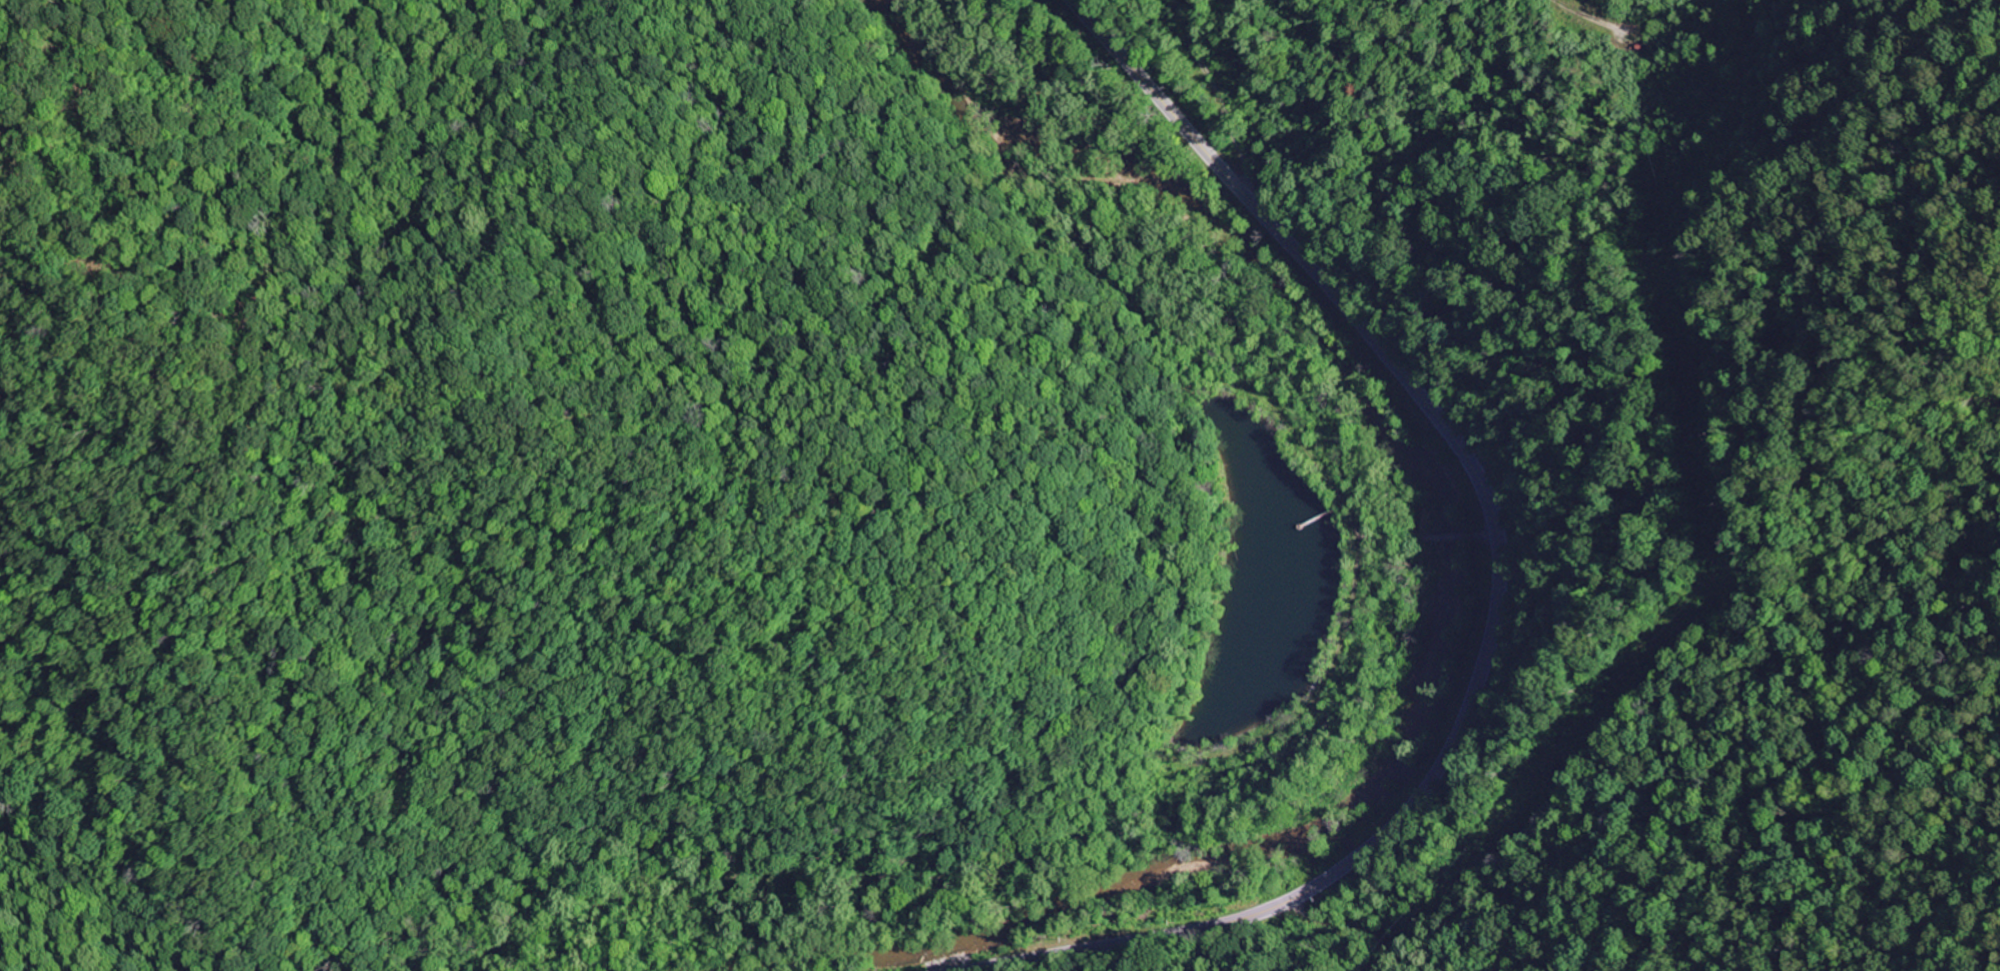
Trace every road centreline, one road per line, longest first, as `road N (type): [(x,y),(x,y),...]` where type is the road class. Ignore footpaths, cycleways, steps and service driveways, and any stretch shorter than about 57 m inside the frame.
road 1 (secondary): [(949,970),(1231,926),(1336,874),(1392,829),(1437,774),(1481,679),(1497,612),(1492,510),(1463,449),(1317,272),(1072,0)]

